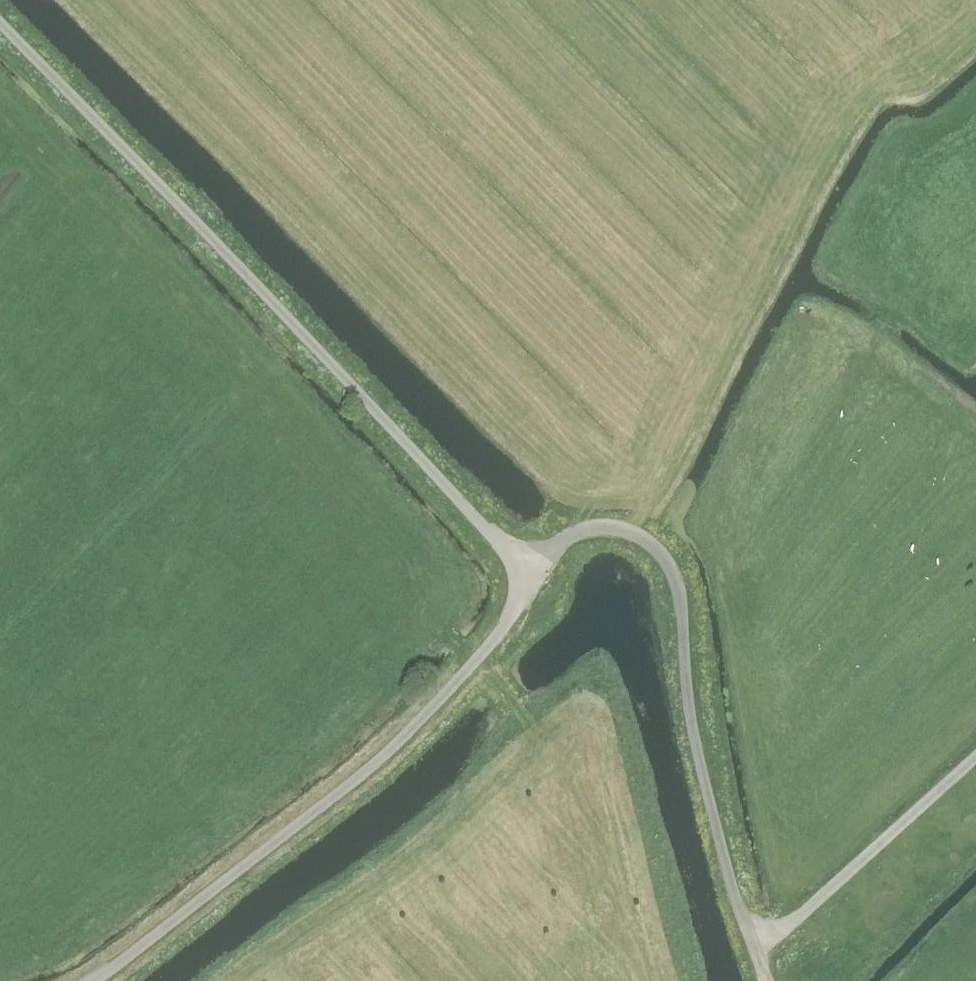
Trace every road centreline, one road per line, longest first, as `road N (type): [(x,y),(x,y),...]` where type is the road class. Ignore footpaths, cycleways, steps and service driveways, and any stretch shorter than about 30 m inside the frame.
road 1 (unclassified): [(538,574),(0,23)]
road 2 (unclassified): [(90,980),(374,765),(503,628),(538,574)]
road 3 (unclassified): [(538,574),(560,543),(604,526),(640,535),(675,574),(696,740),(755,951)]

